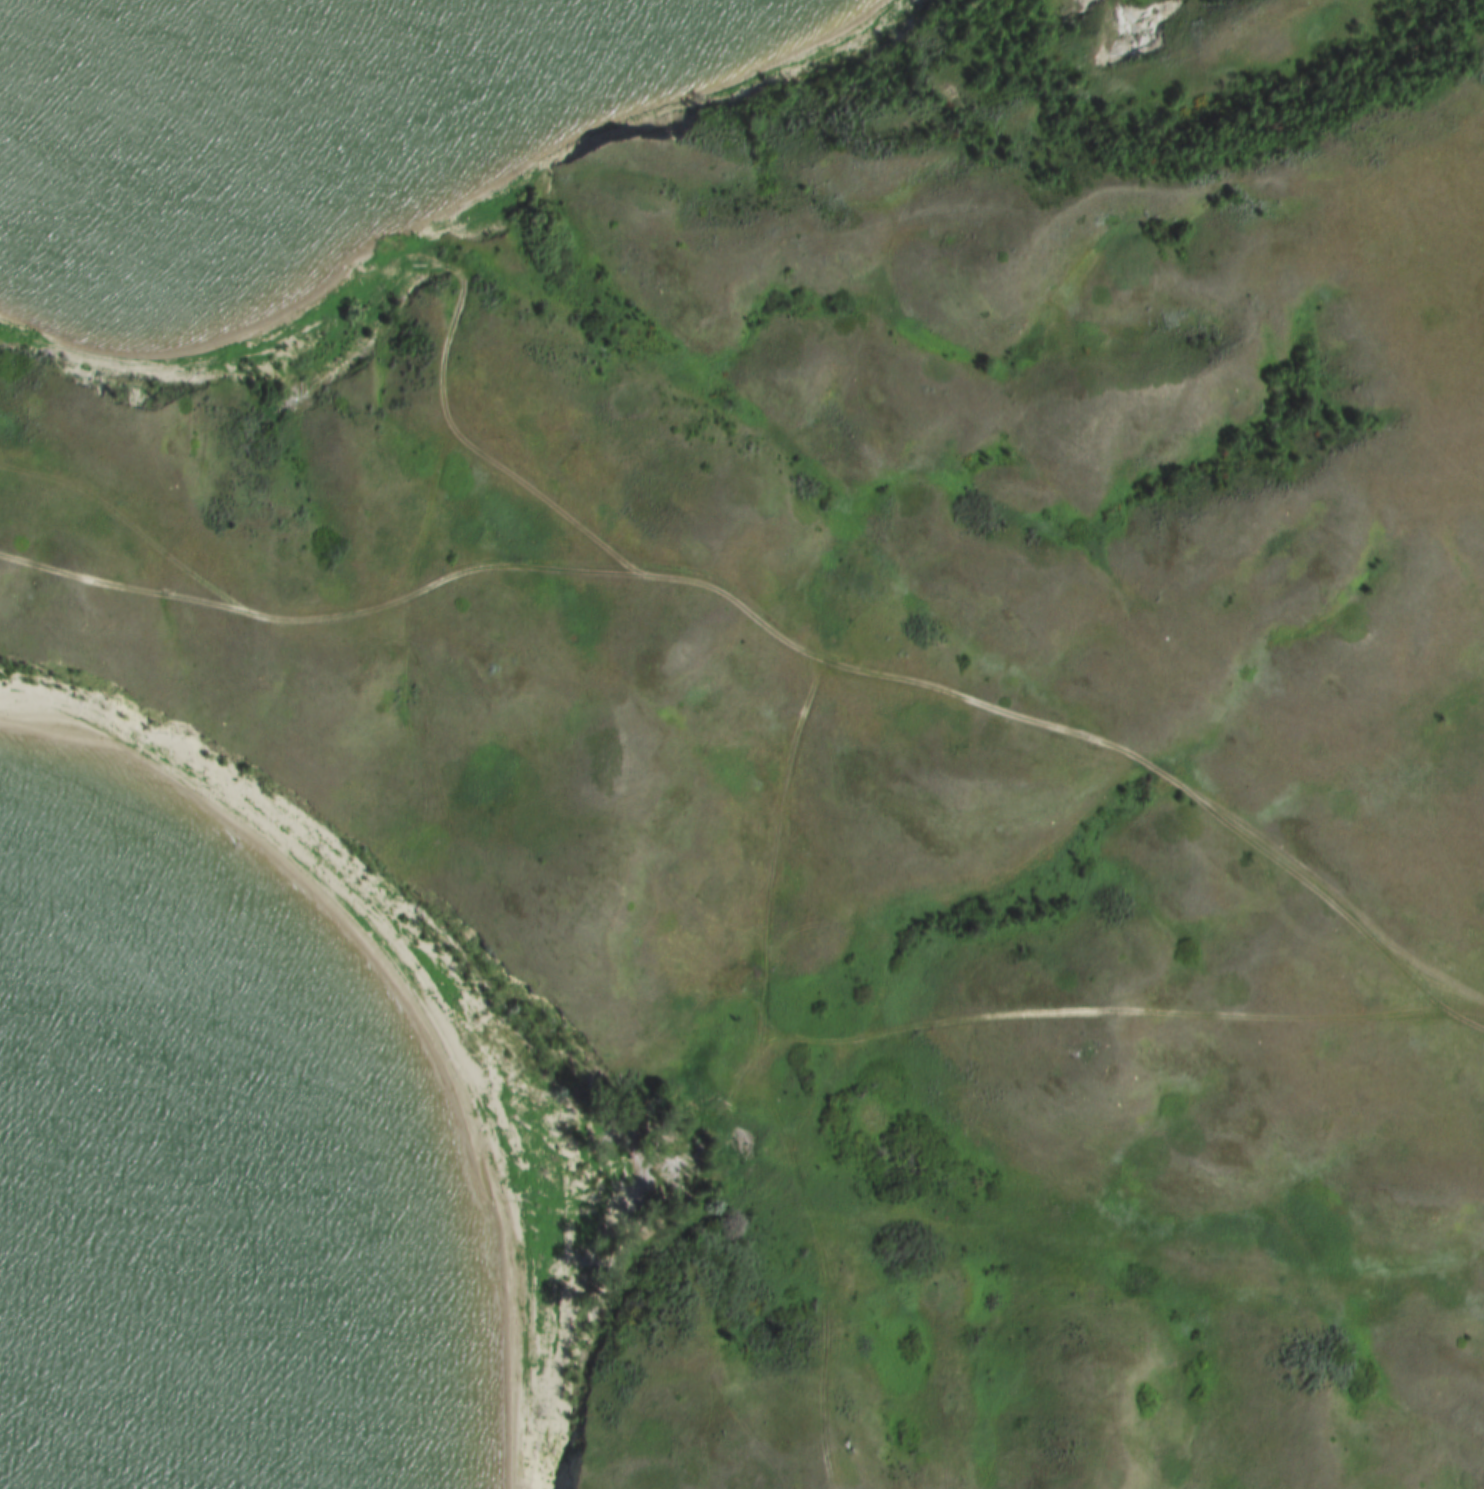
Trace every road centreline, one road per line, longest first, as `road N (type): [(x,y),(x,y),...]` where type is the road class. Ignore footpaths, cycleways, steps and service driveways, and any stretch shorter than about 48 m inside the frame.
road 1 (track): [(1478,1011),(1436,993),(1291,871),(1133,756),(846,666),(808,649),(726,589),(627,563),(512,473),(448,410),(444,363),(460,280),(426,248),(424,232)]
road 2 (track): [(820,654),(764,917),(768,1035),(845,1043),(1043,1019),(1331,1029),(1483,1014)]
road 3 (track): [(627,563),(483,569),(322,625),(273,629),(0,563)]

